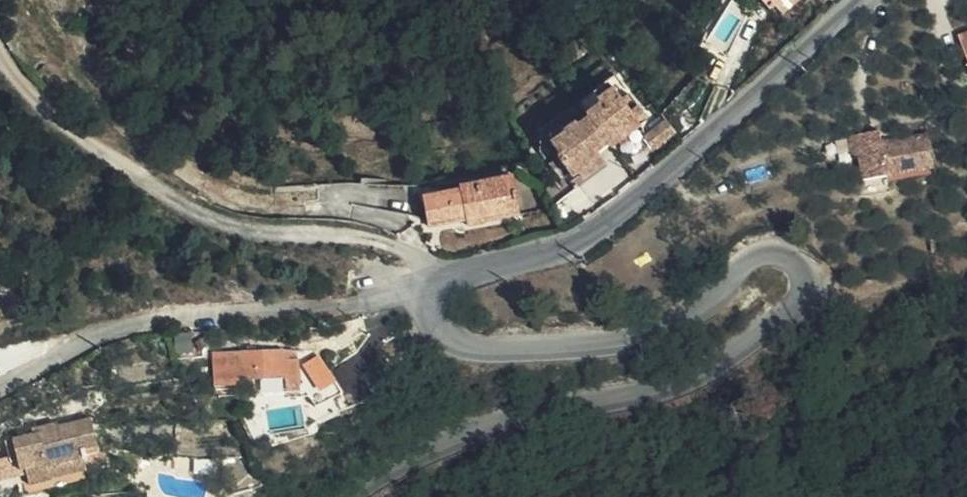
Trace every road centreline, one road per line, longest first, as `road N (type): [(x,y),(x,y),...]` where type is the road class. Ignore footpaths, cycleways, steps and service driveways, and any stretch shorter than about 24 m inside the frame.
road 1 (tertiary): [(437,292),(434,314),(447,334),(479,348),(516,351),(680,320),(741,264),(771,255),(799,271),(800,298),(742,343),(659,386),(440,446),(344,496)]
road 2 (tertiary): [(858,0),(582,234),(437,292)]
road 3 (residential): [(437,292),(311,313),(133,324),(74,345),(0,388)]

